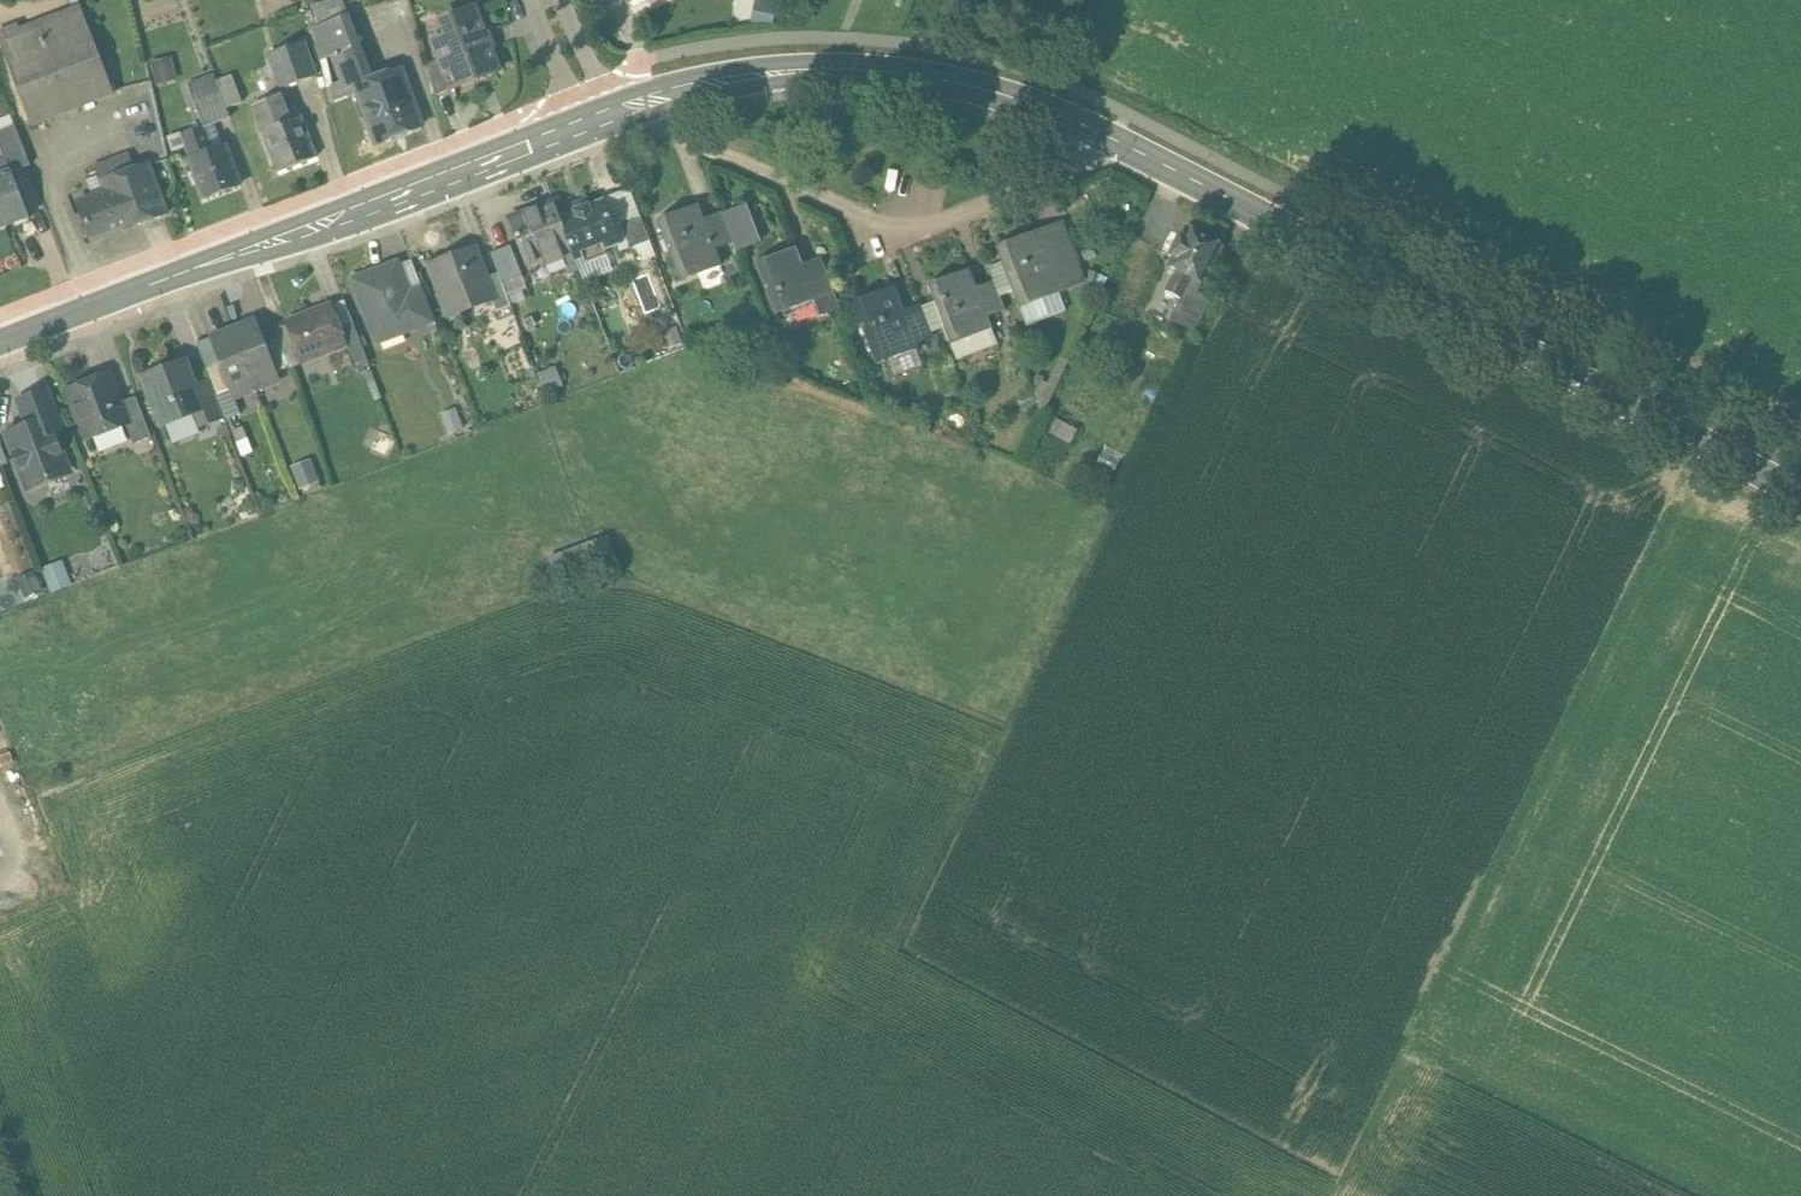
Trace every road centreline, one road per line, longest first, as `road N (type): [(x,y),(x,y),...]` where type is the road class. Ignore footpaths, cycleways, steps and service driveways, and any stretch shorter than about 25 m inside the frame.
road 1 (tertiary): [(600,117),(716,79),(819,68),(884,67),(959,79),(1152,150),(1800,480)]
road 2 (tertiary): [(0,344),(600,117)]
road 3 (residential): [(545,0),(600,117)]

